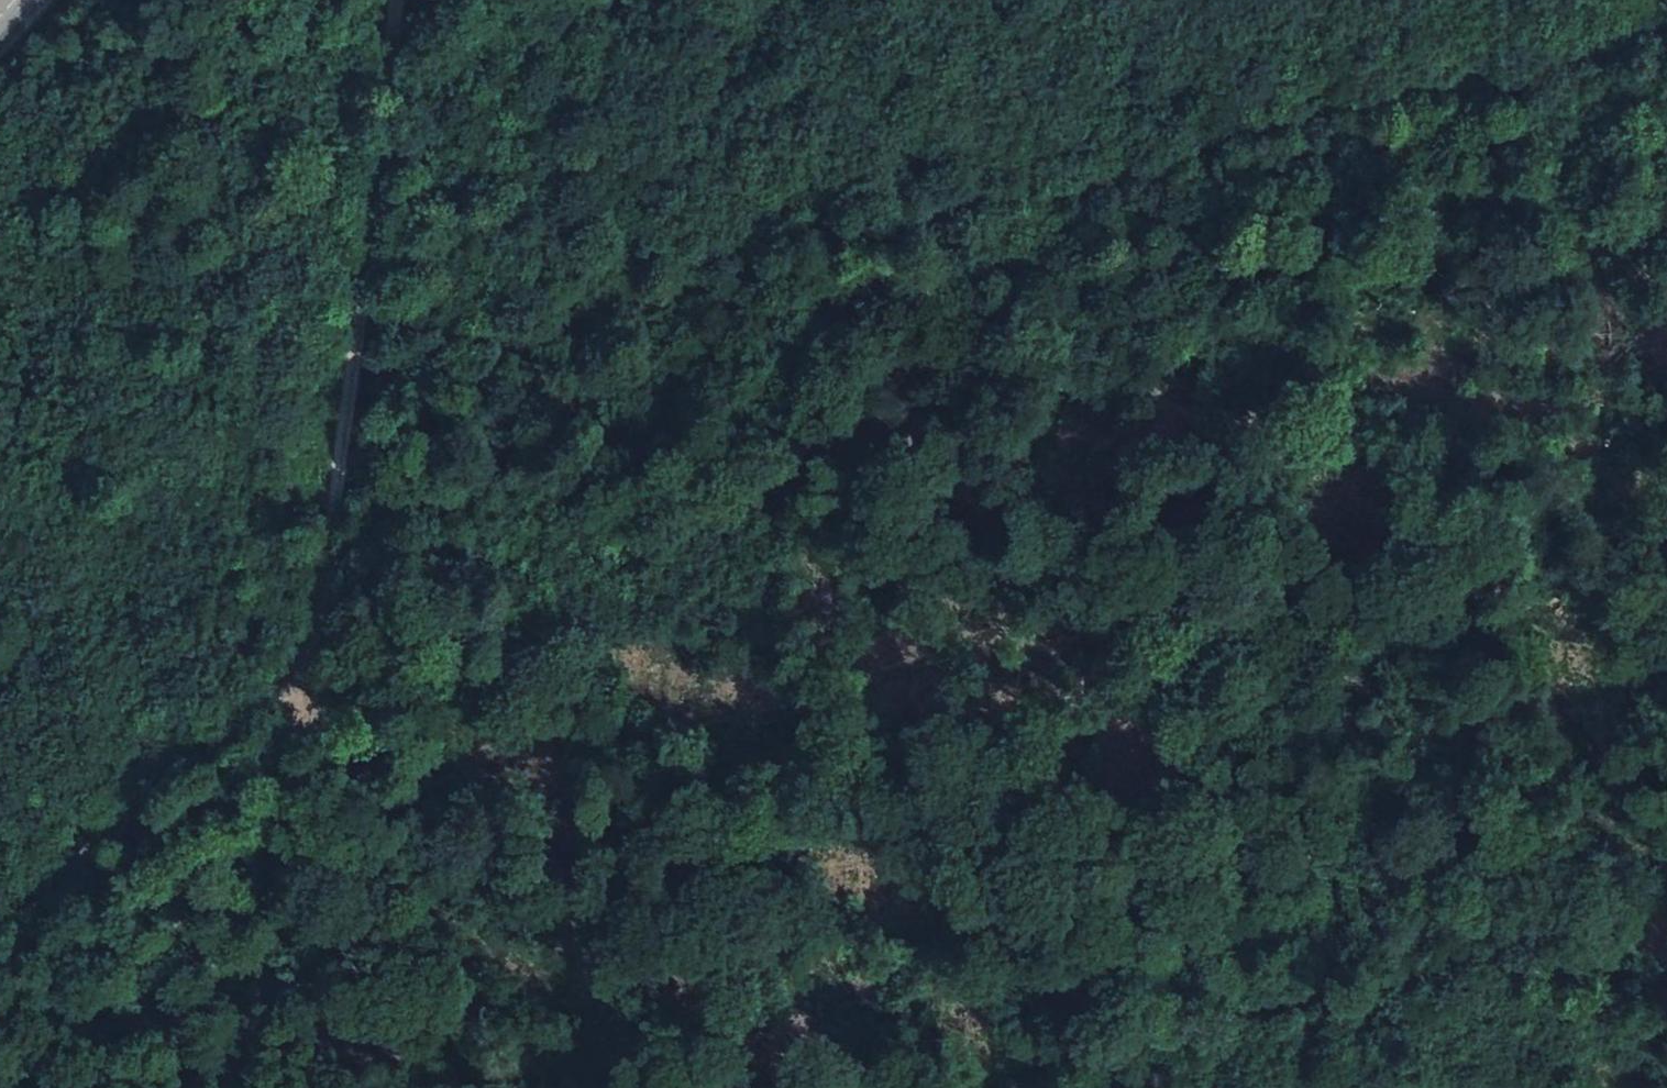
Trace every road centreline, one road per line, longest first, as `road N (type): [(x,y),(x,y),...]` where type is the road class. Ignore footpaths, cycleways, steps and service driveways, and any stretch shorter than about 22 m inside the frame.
road 1 (track): [(330,578),(396,0)]
road 2 (track): [(0,924),(281,653),(330,578)]

